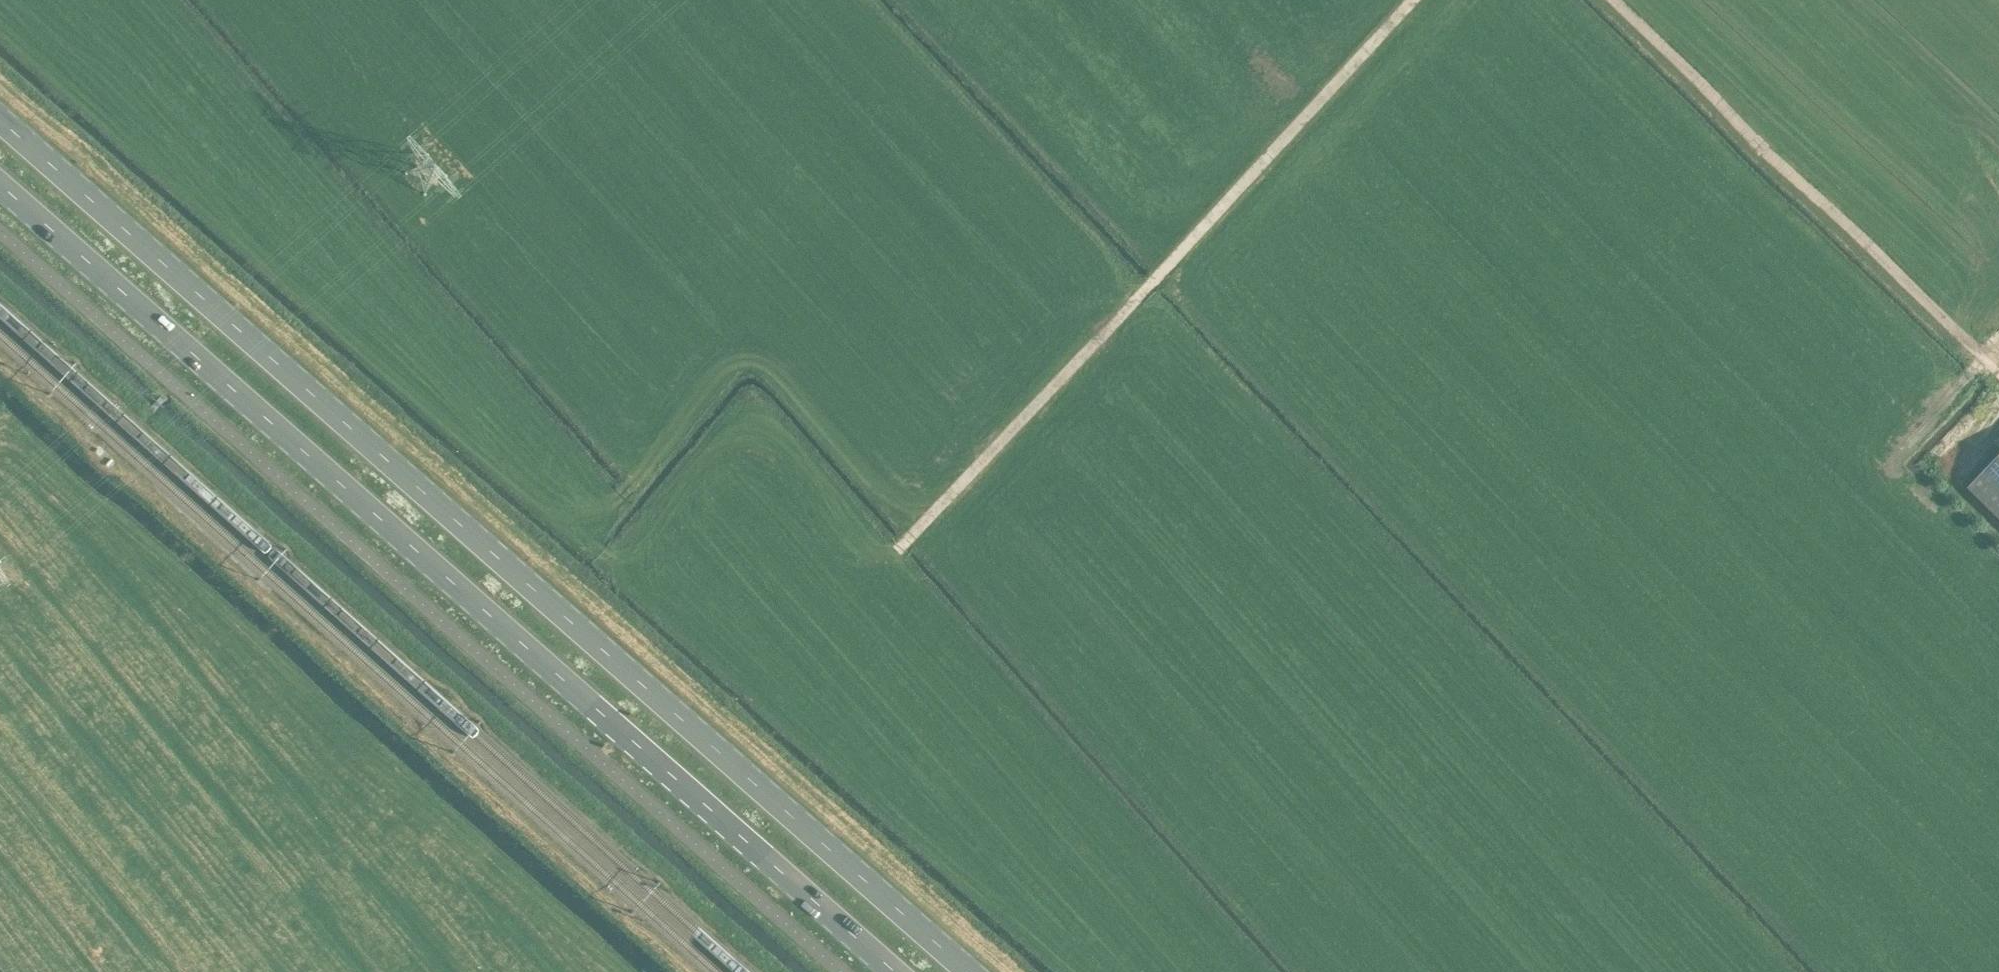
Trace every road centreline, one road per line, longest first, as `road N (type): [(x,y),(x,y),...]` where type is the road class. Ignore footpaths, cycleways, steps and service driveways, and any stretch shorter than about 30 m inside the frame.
road 1 (primary): [(972,971),(0,119)]
road 2 (primary): [(0,186),(900,971)]
road 3 (track): [(955,697),(867,572),(1410,0)]
road 4 (track): [(1998,370),(1615,0)]

